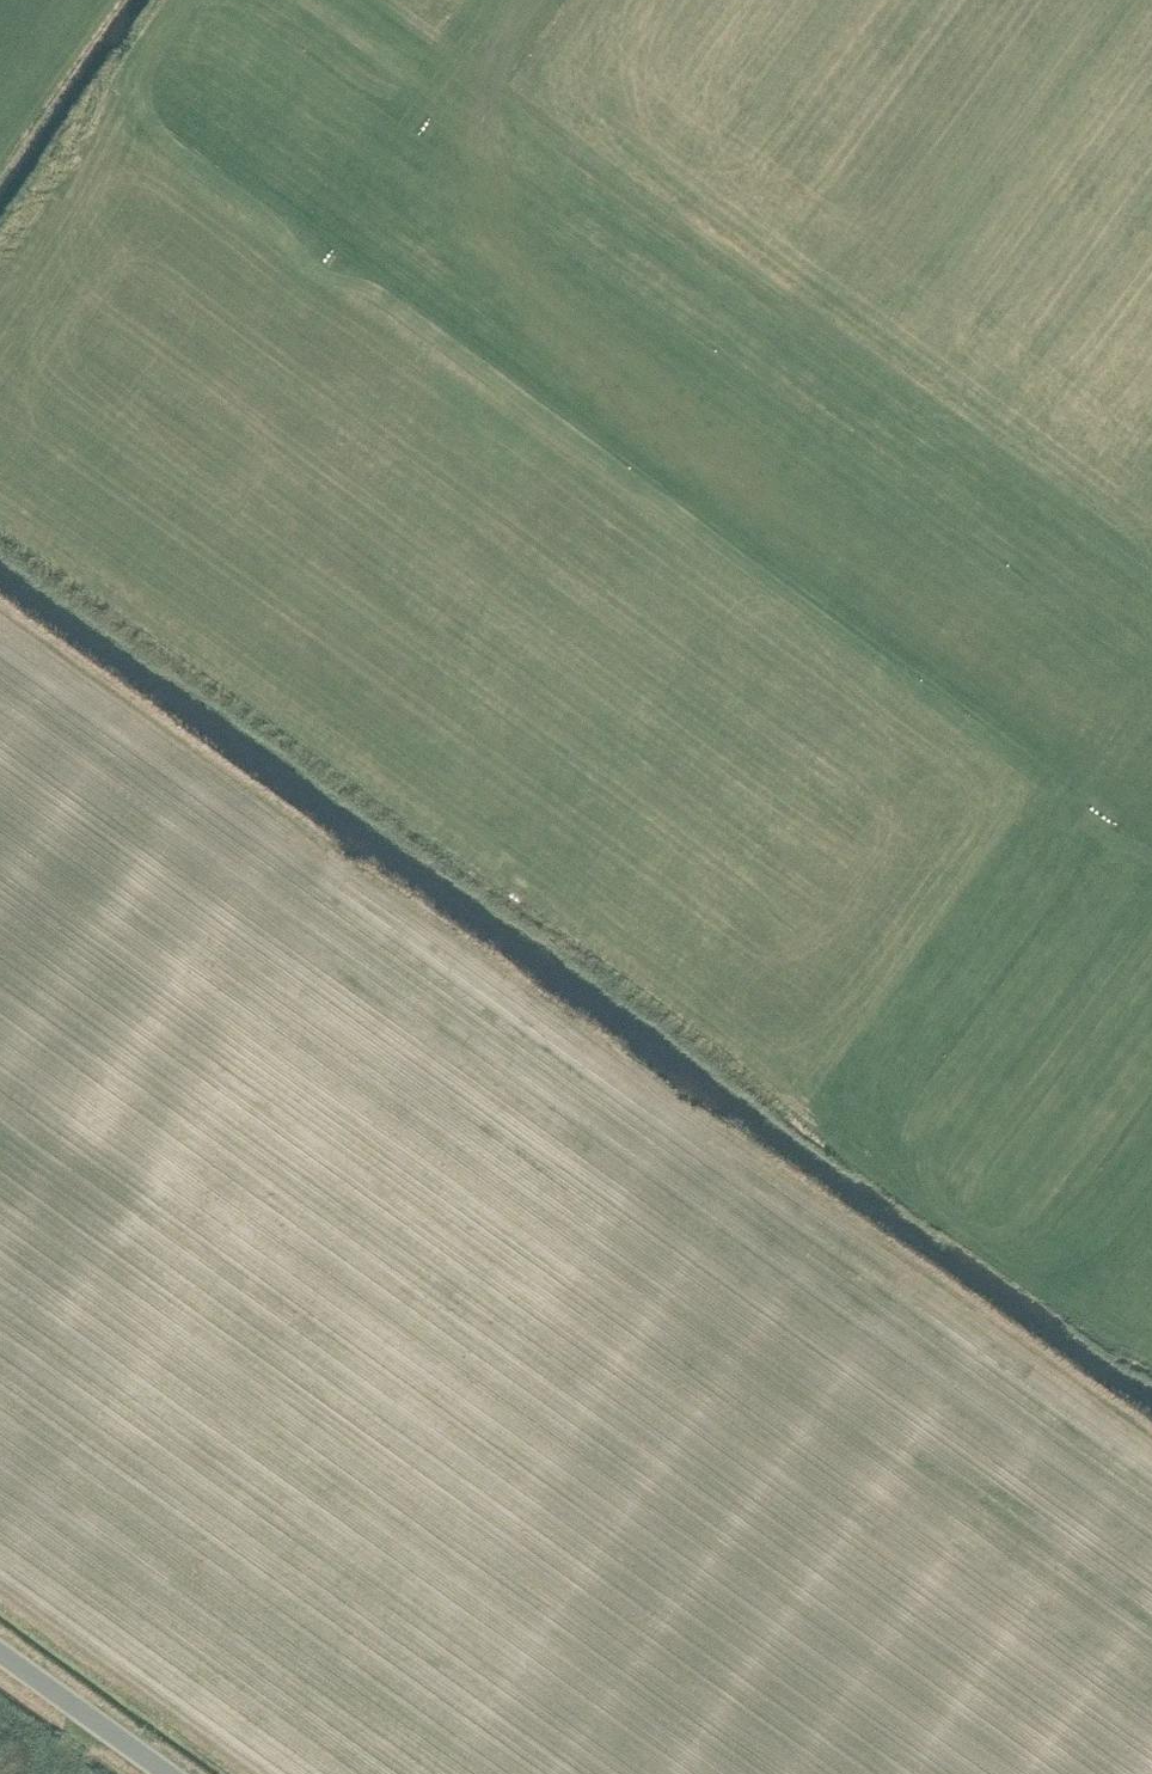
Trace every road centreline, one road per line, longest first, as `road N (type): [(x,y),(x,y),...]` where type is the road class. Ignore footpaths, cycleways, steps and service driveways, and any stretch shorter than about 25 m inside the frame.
road 1 (unclassified): [(168,1773),(0,1653)]

